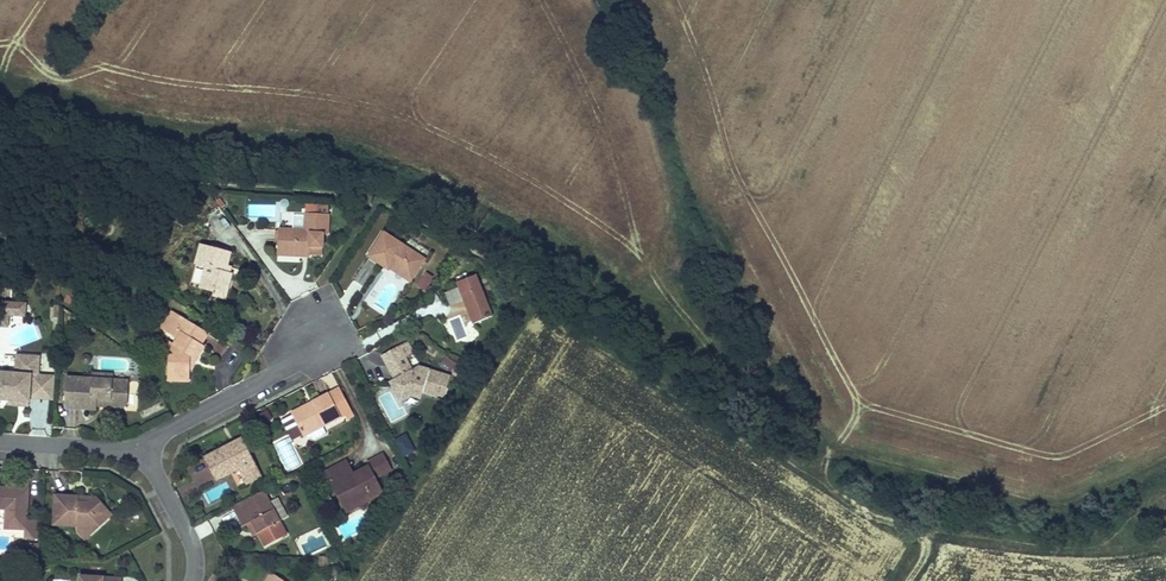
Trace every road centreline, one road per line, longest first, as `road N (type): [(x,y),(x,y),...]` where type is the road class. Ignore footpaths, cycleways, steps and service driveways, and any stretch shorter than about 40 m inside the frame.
road 1 (track): [(1165,499),(1113,546),(1031,544),(955,526),(925,538)]
road 2 (residential): [(311,330),(282,368),(141,443)]
road 3 (track): [(770,444),(707,265)]
road 4 (track): [(925,538),(770,444)]
road 5 (residential): [(192,580),(191,537),(141,443)]
road 6 (residential): [(141,443),(0,441)]

